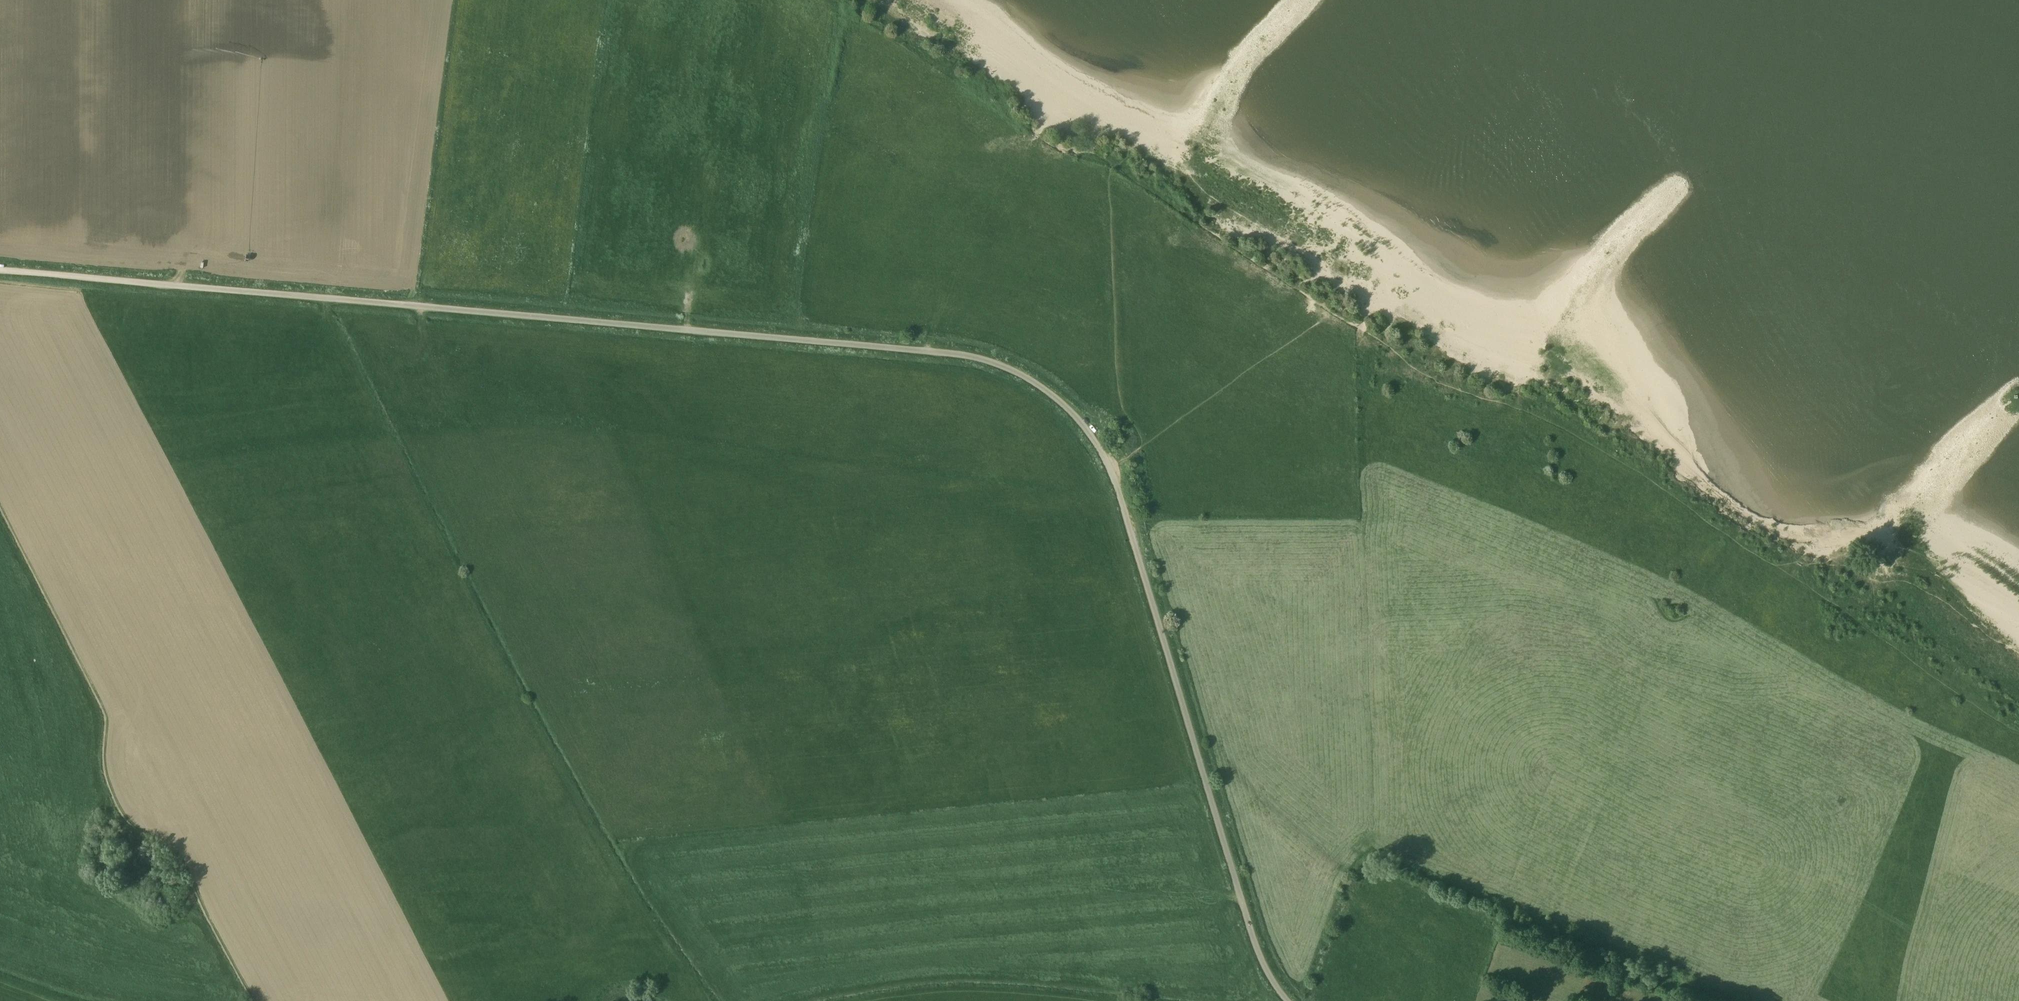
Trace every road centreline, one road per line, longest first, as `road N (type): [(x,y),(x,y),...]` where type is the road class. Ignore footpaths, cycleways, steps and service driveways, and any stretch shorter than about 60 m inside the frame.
road 1 (unclassified): [(1288,1000),(1256,948),(1110,468),(1078,418),(1023,376),(943,353),(0,269)]

